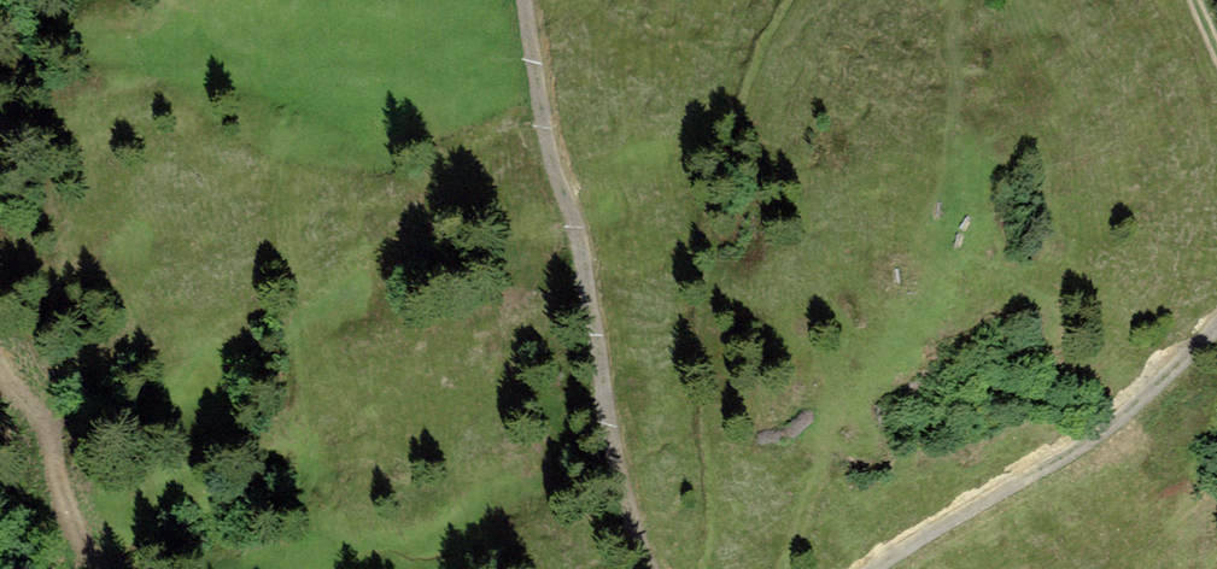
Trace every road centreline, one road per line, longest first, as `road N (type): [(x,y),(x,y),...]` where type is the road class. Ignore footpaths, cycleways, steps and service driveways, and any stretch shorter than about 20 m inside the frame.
road 1 (track): [(654,568),(613,451),(575,223),(552,163),(522,0)]
road 2 (track): [(1216,327),(1110,428),(877,568)]
road 3 (track): [(0,367),(49,429),(90,568)]

